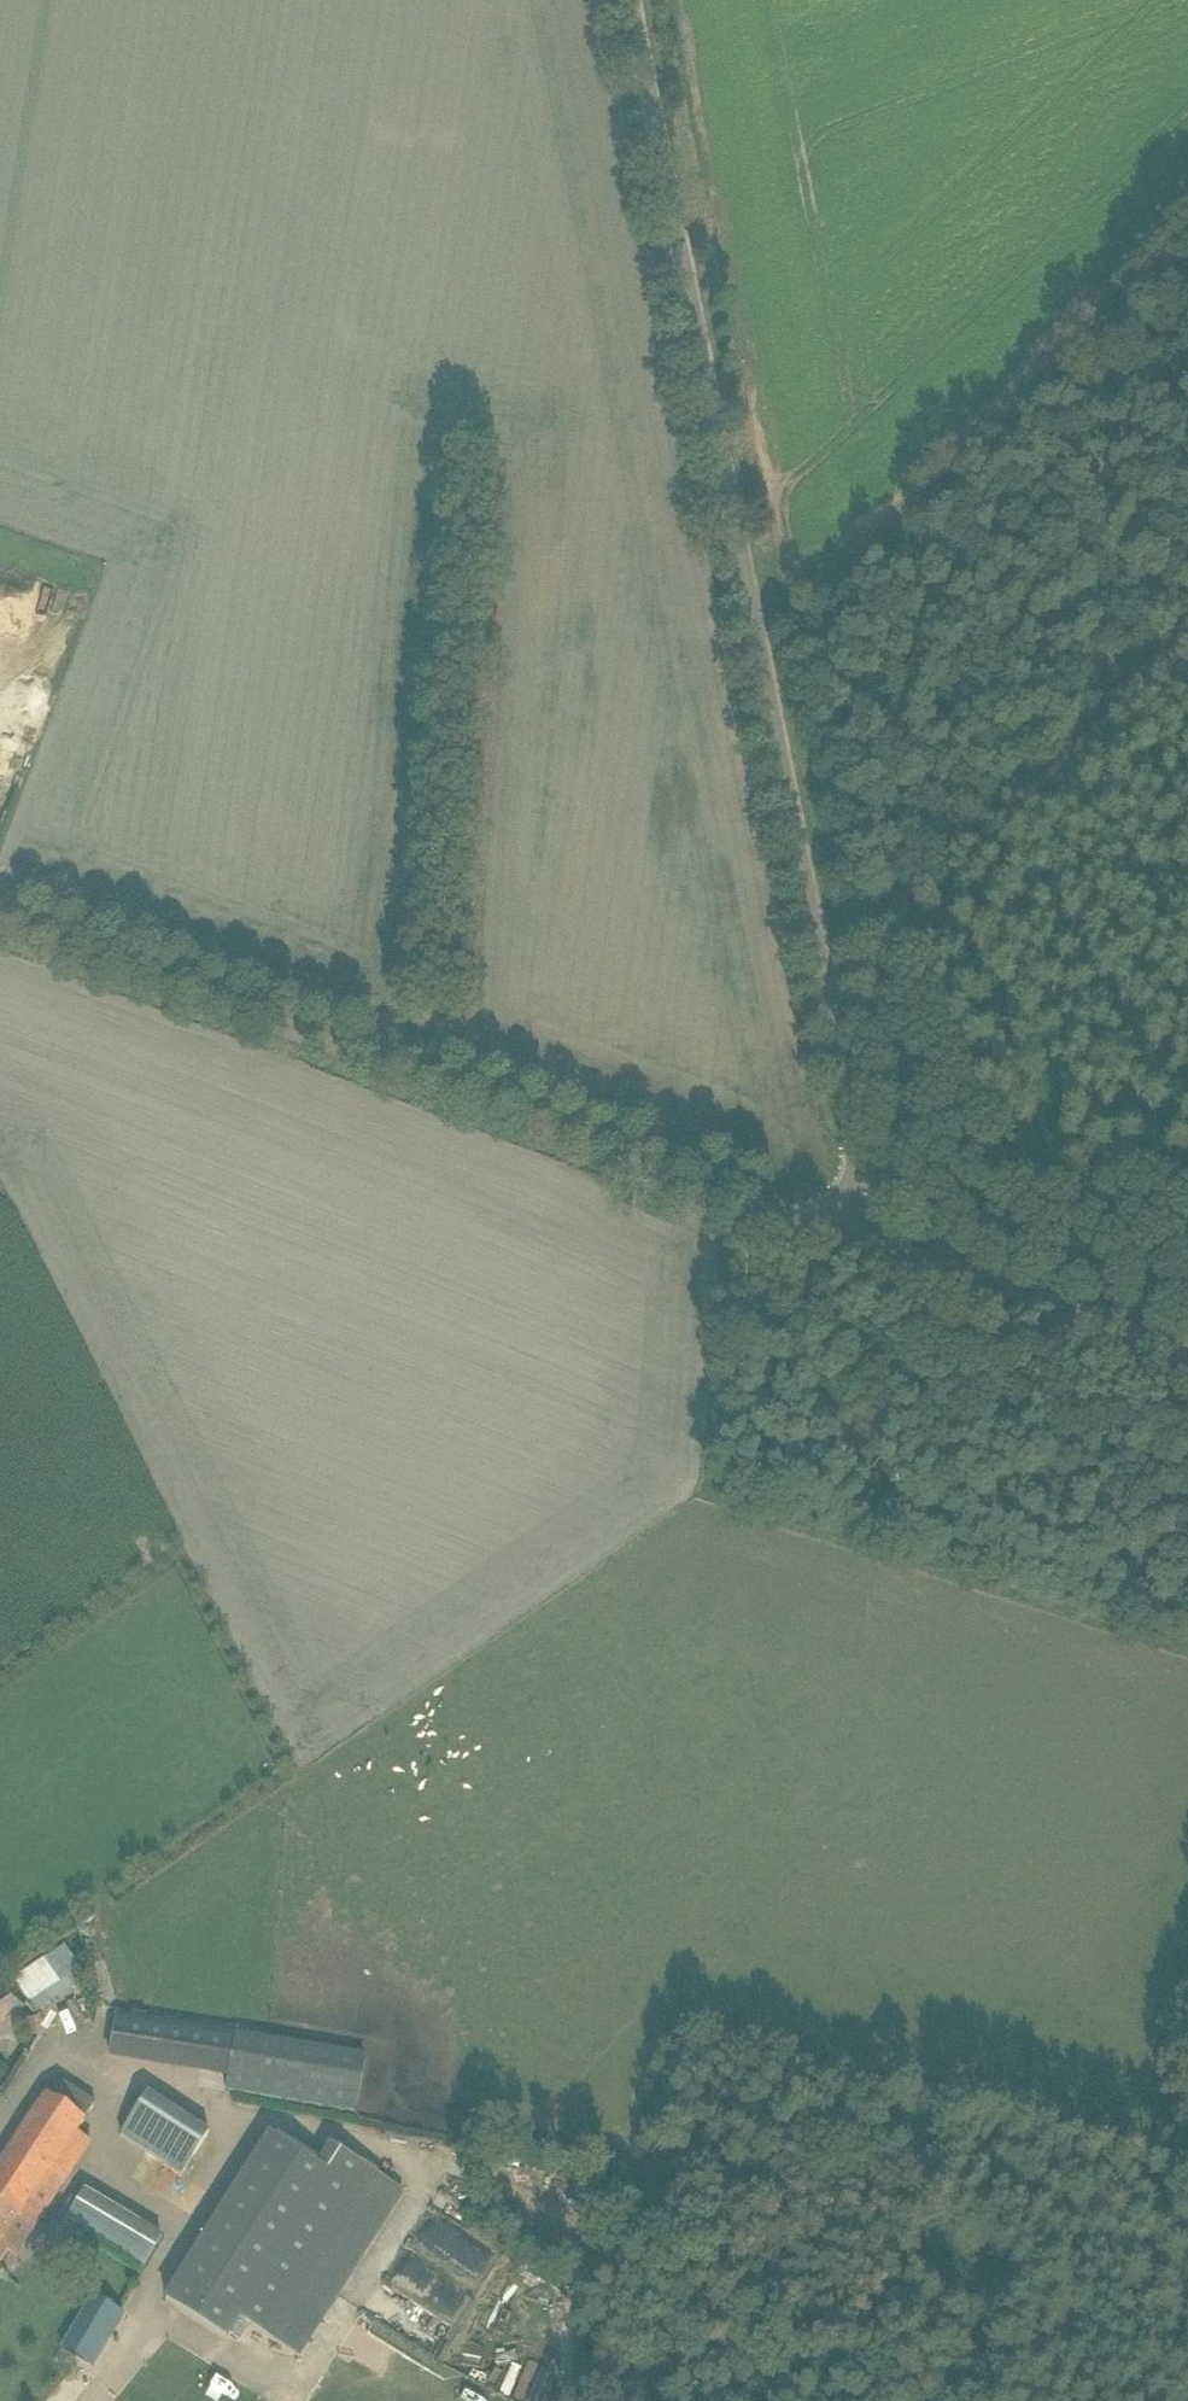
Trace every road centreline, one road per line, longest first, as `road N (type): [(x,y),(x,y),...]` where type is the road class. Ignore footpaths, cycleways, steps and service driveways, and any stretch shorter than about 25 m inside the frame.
road 1 (unclassified): [(844,1225),(853,1117),(632,0)]
road 2 (unclassified): [(844,1225),(0,918)]
road 3 (unclassified): [(1187,1356),(844,1225)]
road 4 (track): [(940,873),(1187,644)]

